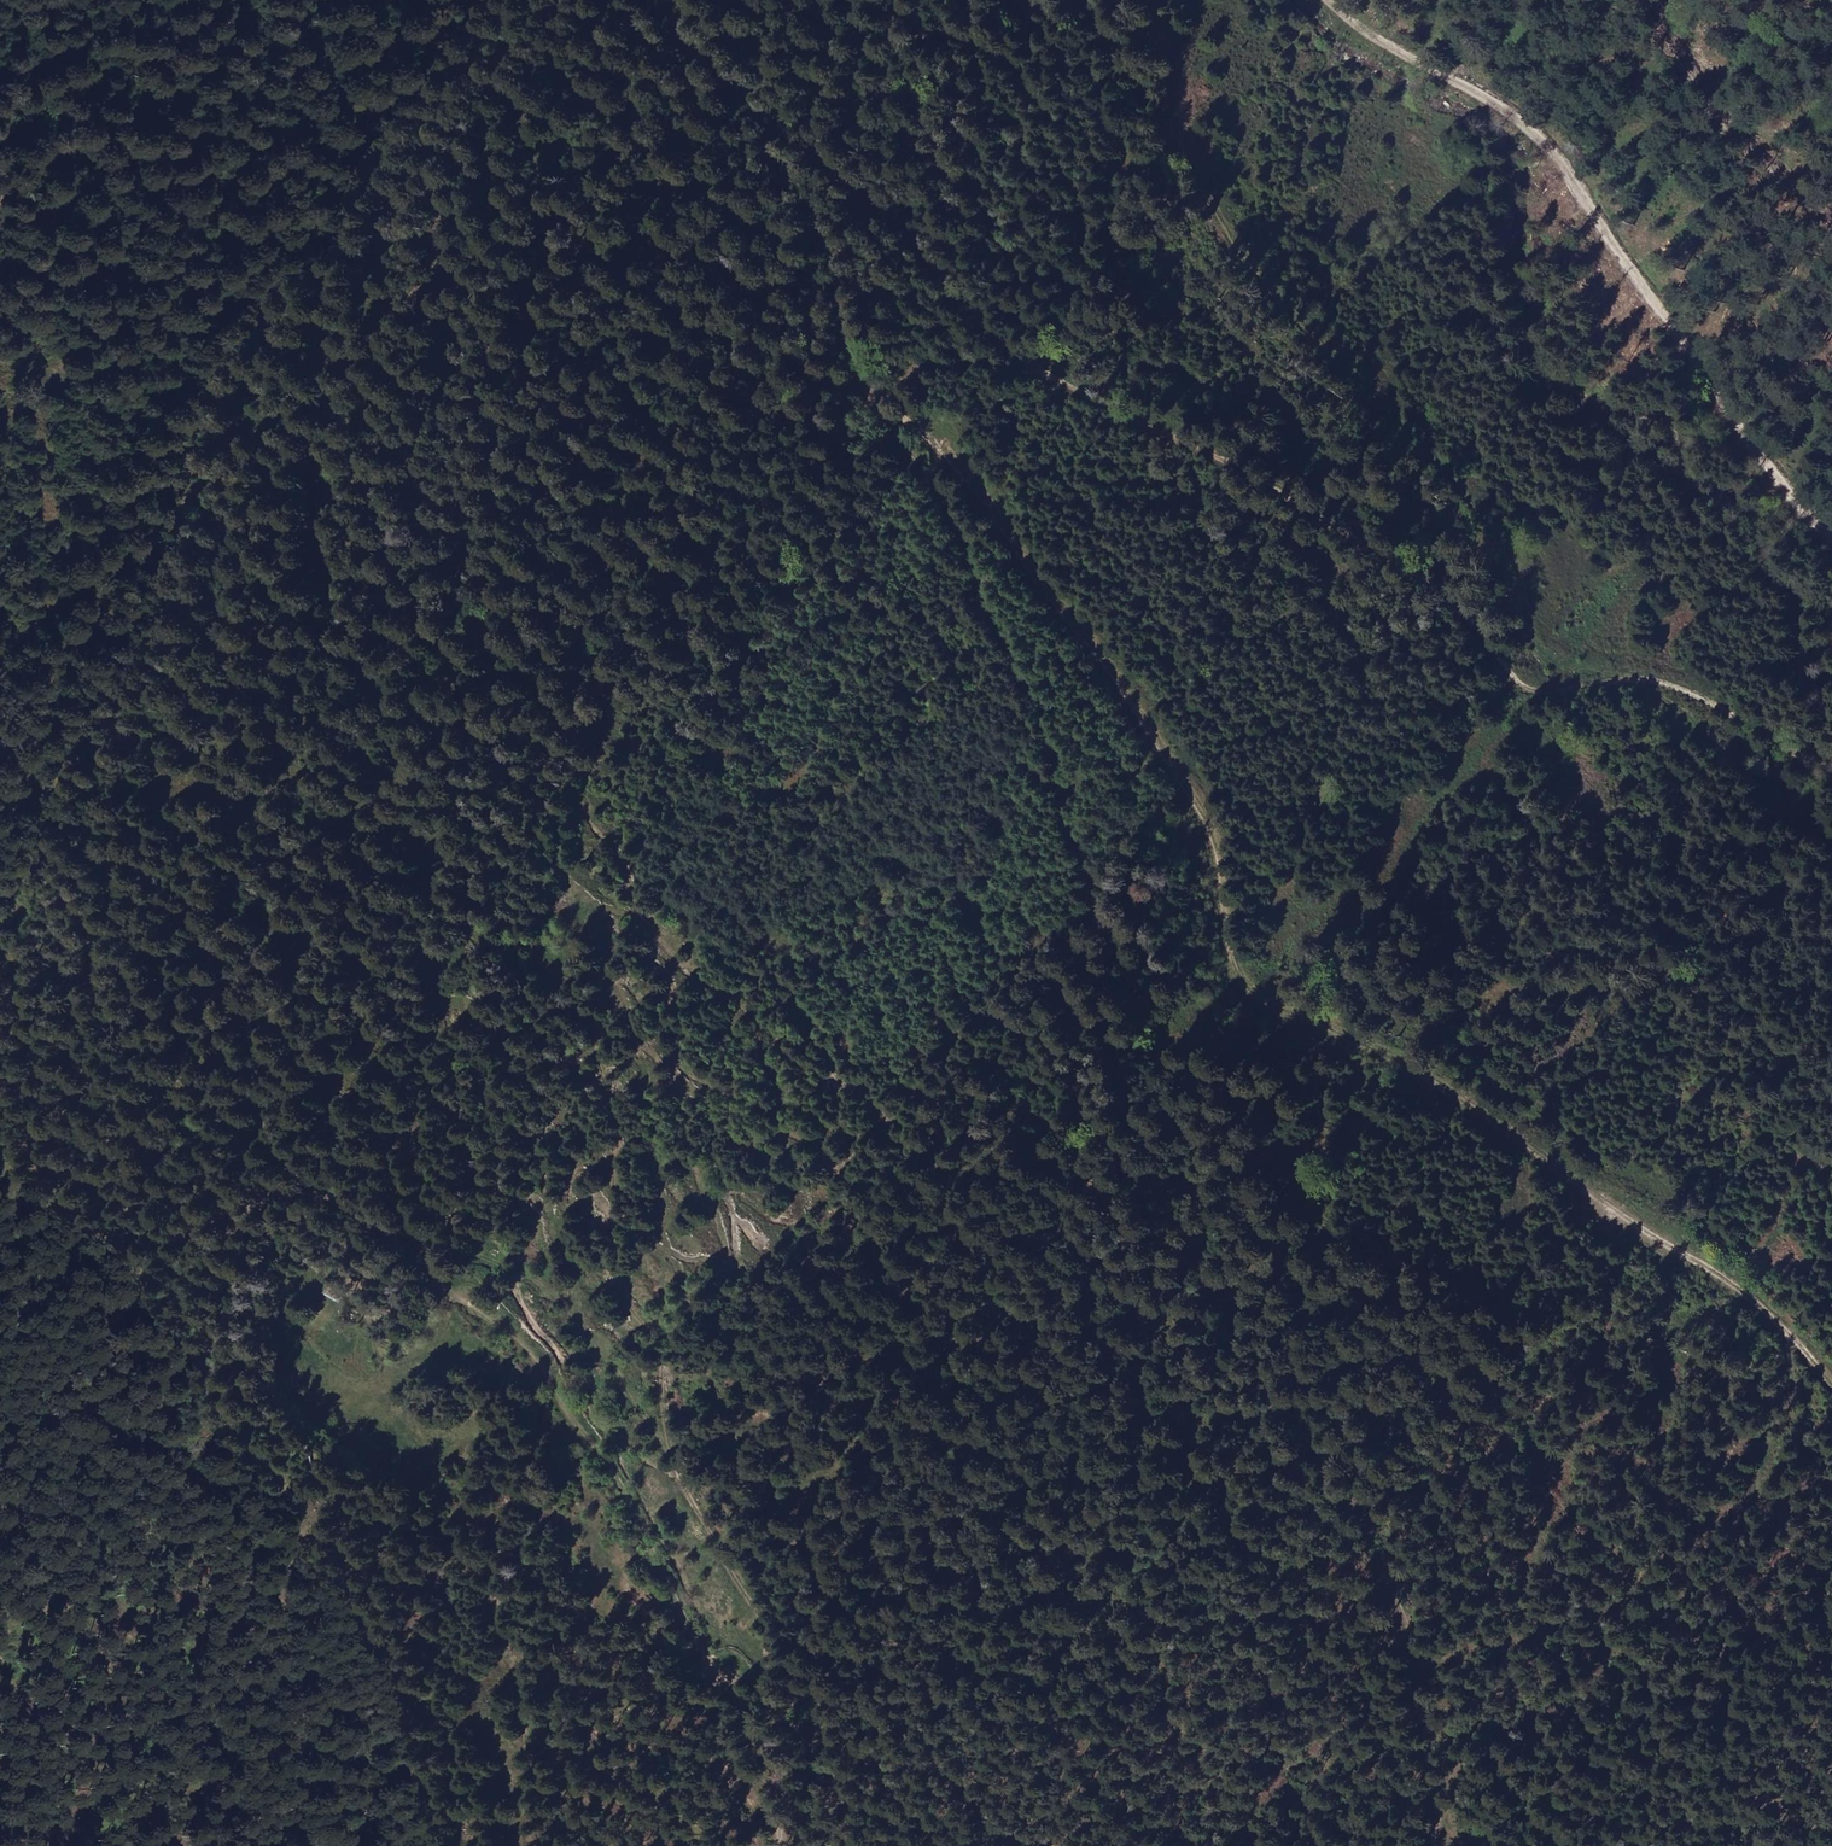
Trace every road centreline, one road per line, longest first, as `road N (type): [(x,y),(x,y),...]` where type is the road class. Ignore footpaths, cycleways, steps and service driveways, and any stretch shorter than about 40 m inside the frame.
road 1 (track): [(661,0),(760,100),(802,161),(843,261),(875,392),(972,545),(990,603),(1041,689),(1097,887),(1091,1131),(1121,1257),(1153,1301),(1191,1329),(1390,1575),(1412,1626),(1442,1782),(1436,1845)]
road 2 (track): [(328,1845),(303,1520),(219,1367),(256,1201),(202,1131),(179,1005),(222,902),(239,800),(239,671),(182,516),(440,288),(469,134),(380,0)]
road 3 (track): [(1831,1383),(1724,1268),(1612,1214),(1410,1056),(1243,970),(1201,815),(1128,697),(914,411),(875,392)]
road 4 (track): [(0,1481),(48,1429),(135,1296),(184,1248),(244,1216),(256,1201),(389,1235),(543,1372),(626,1489),(652,1555),(768,1751),(779,1782),(780,1845)]
road 5 (track): [(1831,766),(1656,658),(1539,684),(1250,474),(1053,386),(802,161)]
road 6 (track): [(1320,0),(1407,72),(1508,108),(1572,176),(1722,409),(1812,525),(1831,536)]
road 7 (track): [(248,0),(174,82),(0,211)]

